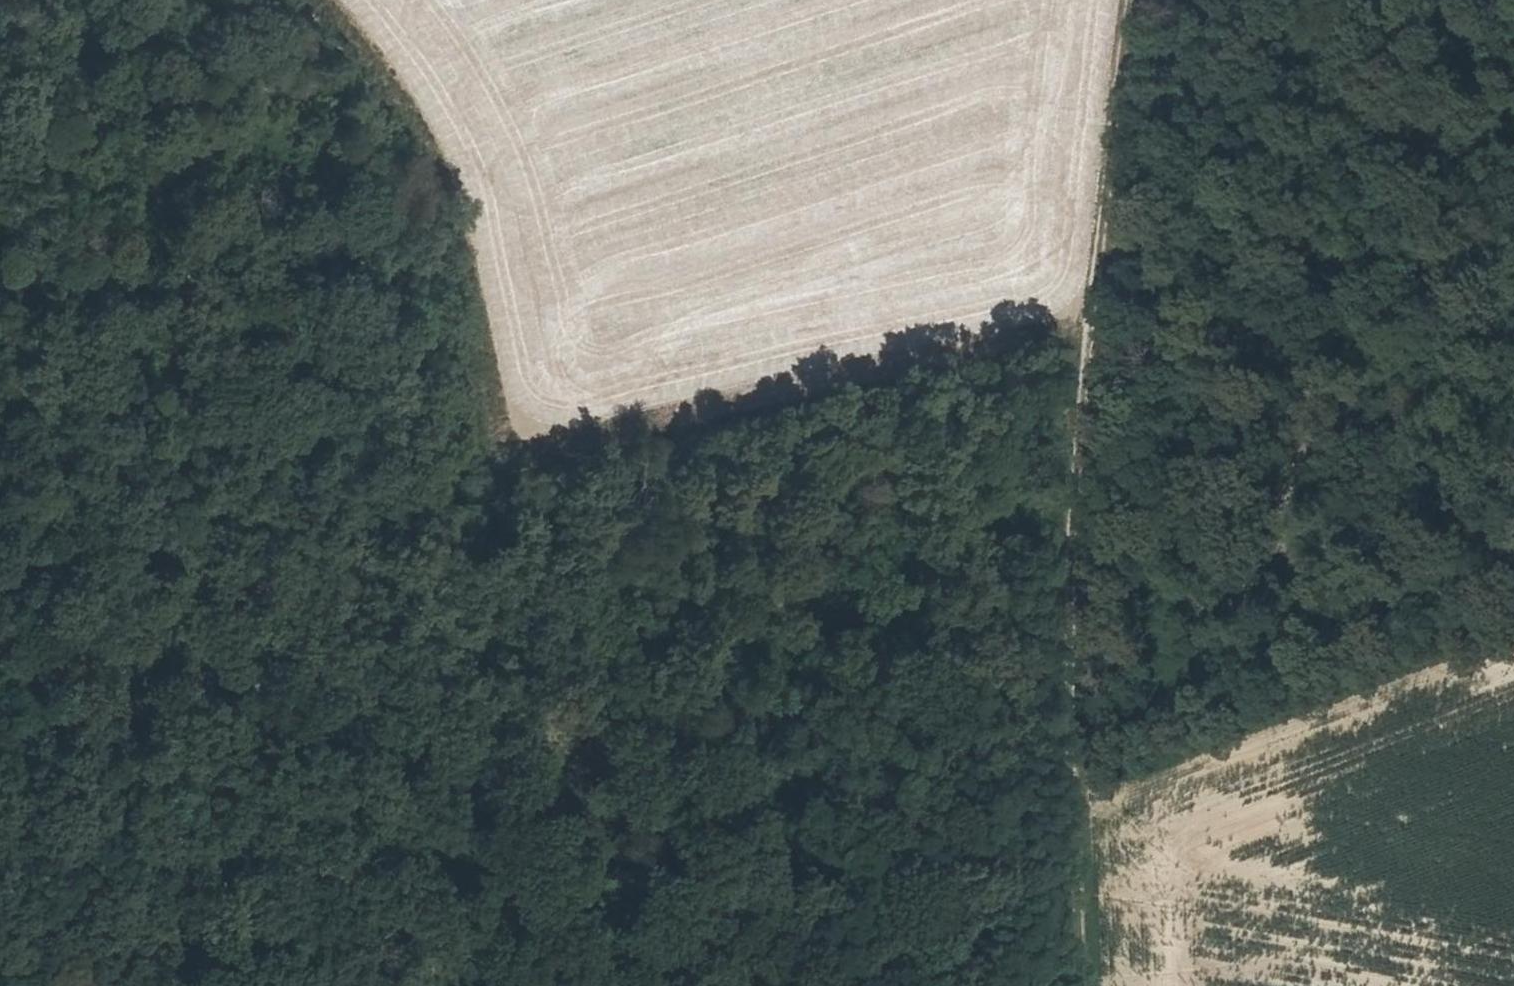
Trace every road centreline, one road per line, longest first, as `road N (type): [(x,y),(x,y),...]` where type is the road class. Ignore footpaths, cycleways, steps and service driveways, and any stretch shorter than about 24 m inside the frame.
road 1 (track): [(1099,985),(1092,800),(1061,545),(1093,238),(1128,0)]

